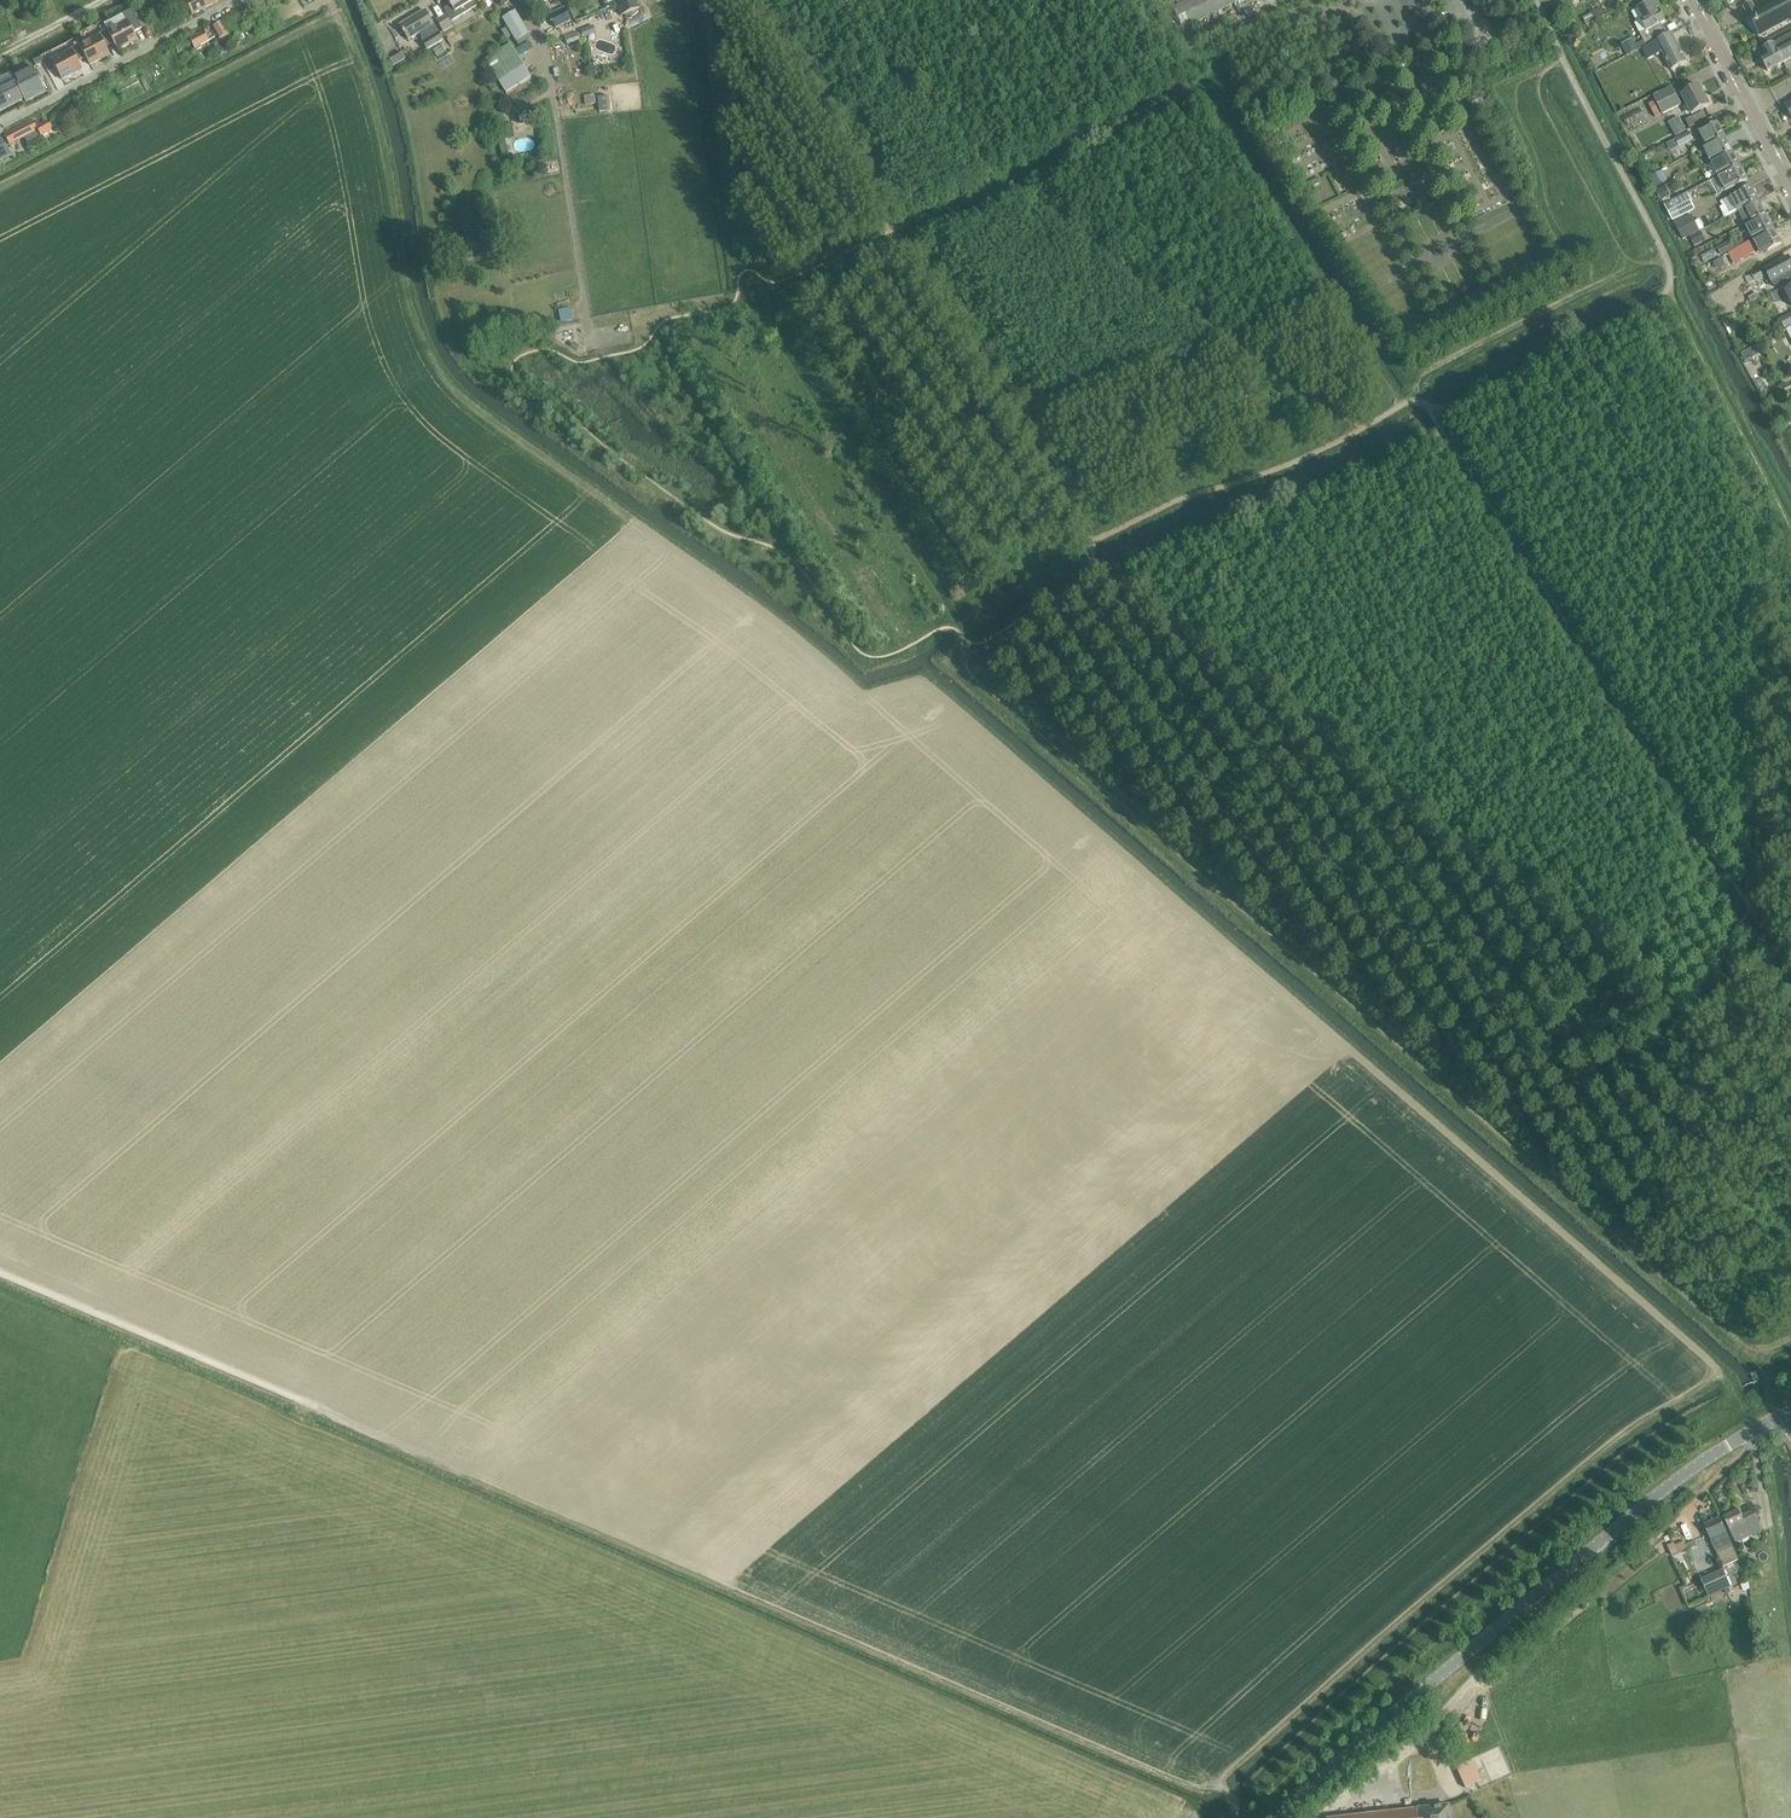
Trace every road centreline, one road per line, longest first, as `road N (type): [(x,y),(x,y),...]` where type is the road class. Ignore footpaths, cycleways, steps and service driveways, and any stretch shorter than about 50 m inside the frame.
road 1 (tertiary): [(1283,1817),(1368,1738),(1684,1474),(1790,1412)]
road 2 (track): [(317,1407),(0,1273)]
road 3 (residential): [(0,126),(243,0)]
road 4 (tertiary): [(1790,184),(1694,0)]

